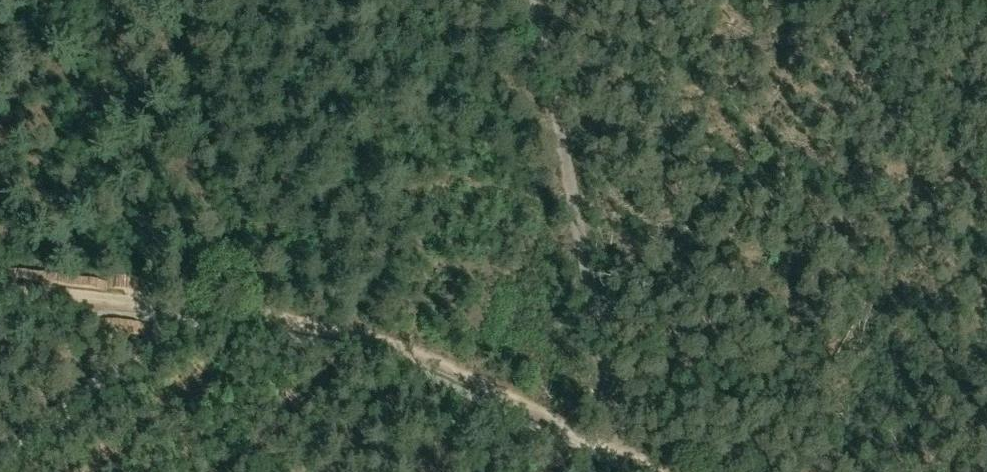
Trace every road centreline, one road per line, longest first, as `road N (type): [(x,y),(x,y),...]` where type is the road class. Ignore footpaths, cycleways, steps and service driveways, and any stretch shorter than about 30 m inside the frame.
road 1 (track): [(664,471),(414,356),(343,335),(0,288)]
road 2 (track): [(530,0),(617,425),(613,463)]
road 3 (track): [(0,463),(183,322),(187,309)]

